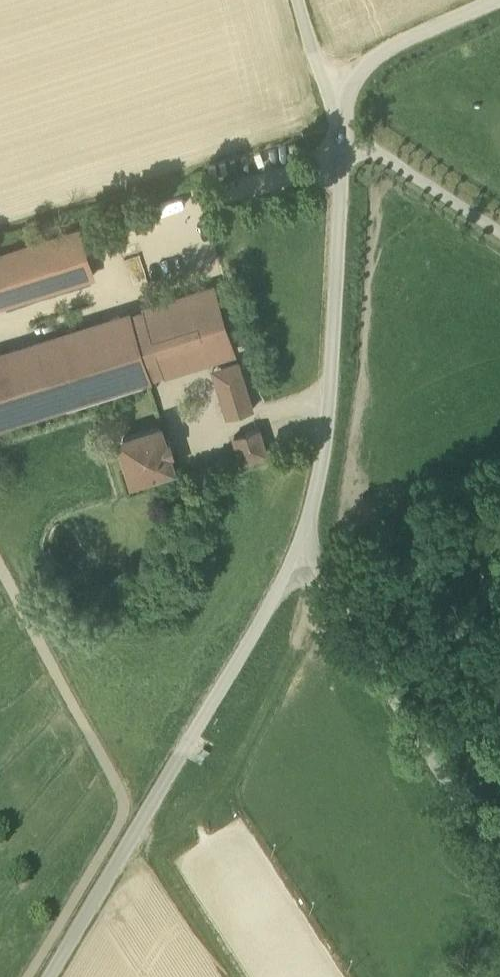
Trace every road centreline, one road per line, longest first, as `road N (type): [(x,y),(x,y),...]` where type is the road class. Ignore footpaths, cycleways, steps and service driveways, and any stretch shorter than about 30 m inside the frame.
road 1 (residential): [(51,976),(304,547)]
road 2 (residential): [(304,547),(328,435),(344,129)]
road 3 (residential): [(499,860),(304,547)]
road 4 (residential): [(344,129),(359,66),(499,1)]
road 5 (unclassified): [(344,129),(299,0)]

